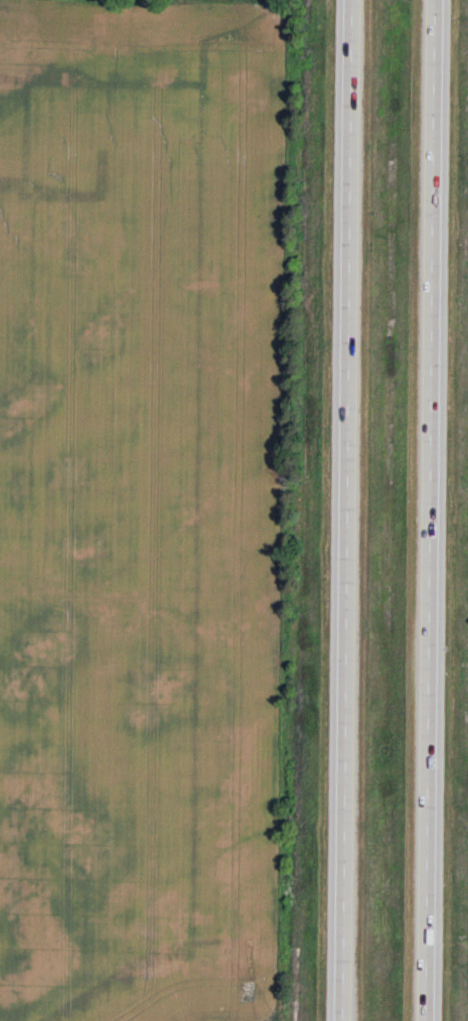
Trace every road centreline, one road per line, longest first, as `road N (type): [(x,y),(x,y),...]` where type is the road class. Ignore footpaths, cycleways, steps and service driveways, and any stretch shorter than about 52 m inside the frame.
road 1 (motorway): [(430,1020),(436,0)]
road 2 (motorway): [(349,0),(344,1020)]

